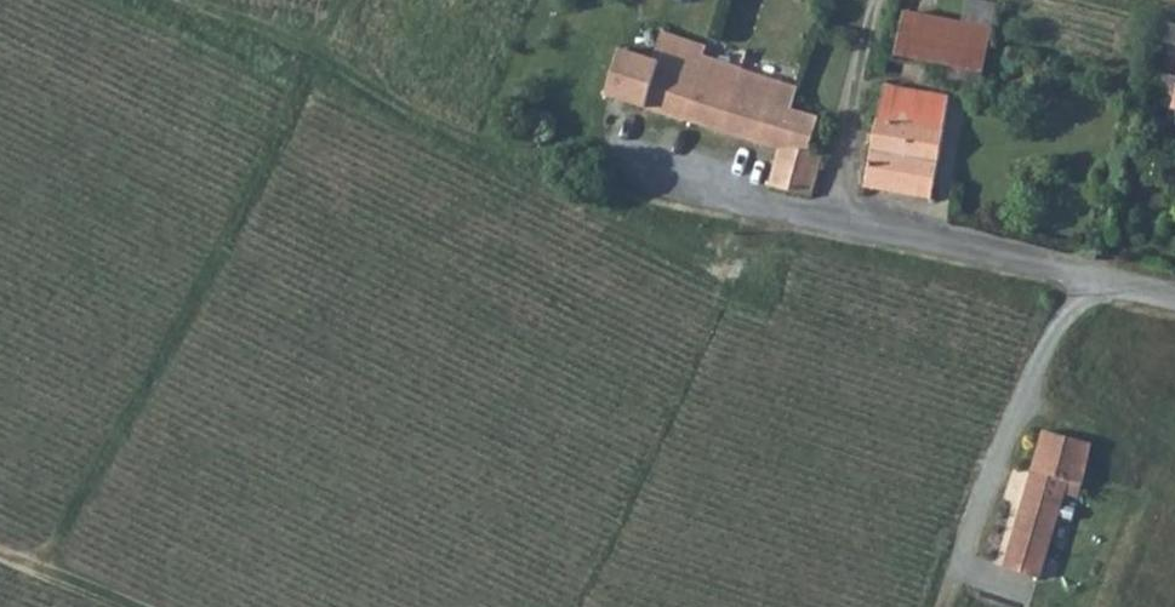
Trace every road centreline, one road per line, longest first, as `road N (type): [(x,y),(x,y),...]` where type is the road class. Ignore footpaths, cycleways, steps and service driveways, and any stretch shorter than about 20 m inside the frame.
road 1 (unclassified): [(618,162),(1174,298)]
road 2 (track): [(618,162),(518,147),(295,30),(217,0)]

